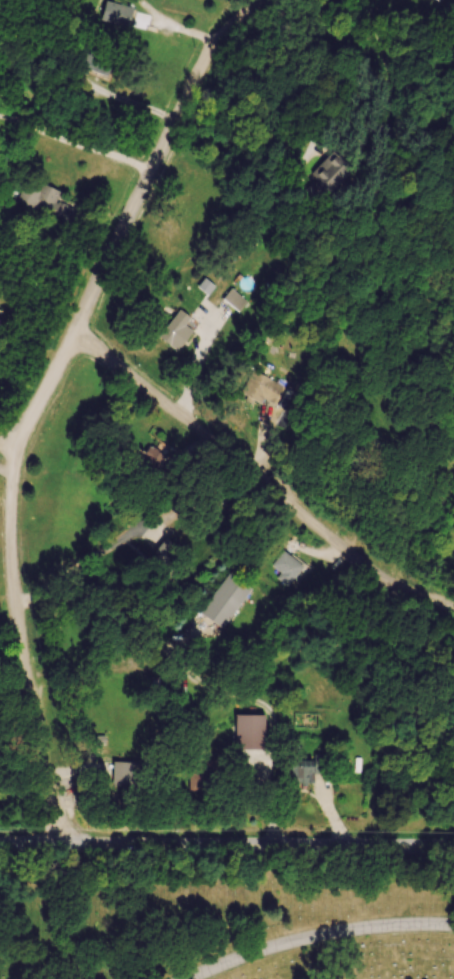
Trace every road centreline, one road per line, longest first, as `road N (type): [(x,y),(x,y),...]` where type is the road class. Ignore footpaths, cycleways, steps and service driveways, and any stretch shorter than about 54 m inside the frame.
road 1 (residential): [(58,845),(13,592),(16,465),(46,386),(206,62),(265,0)]
road 2 (residential): [(453,605),(380,576),(74,330)]
road 3 (tertiary): [(453,847),(0,845)]

